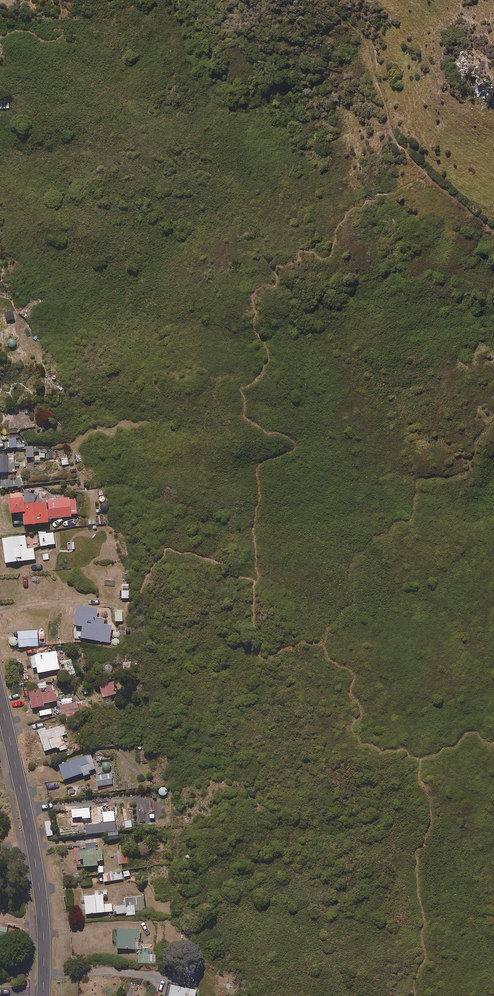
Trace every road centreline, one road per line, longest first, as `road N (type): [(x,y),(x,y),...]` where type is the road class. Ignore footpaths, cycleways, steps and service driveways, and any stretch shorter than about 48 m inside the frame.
road 1 (secondary): [(0,696),(34,847),(44,995)]

